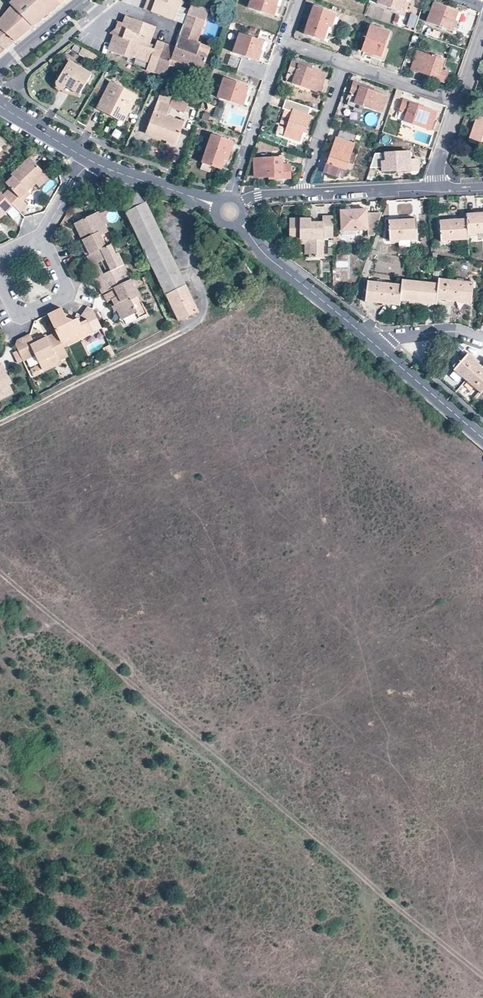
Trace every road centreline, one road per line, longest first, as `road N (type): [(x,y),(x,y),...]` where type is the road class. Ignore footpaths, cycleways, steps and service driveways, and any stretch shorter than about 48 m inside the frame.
road 1 (residential): [(228,212),(267,255),(380,348)]
road 2 (residential): [(228,212),(285,42)]
road 3 (residential): [(87,160),(228,212)]
road 4 (residential): [(346,63),(301,193)]
road 5 (residential): [(0,282),(15,311),(27,314),(59,299),(63,284),(46,248)]
road 6 (residential): [(380,348),(482,437)]
road 7 (residential): [(435,187),(301,193)]

